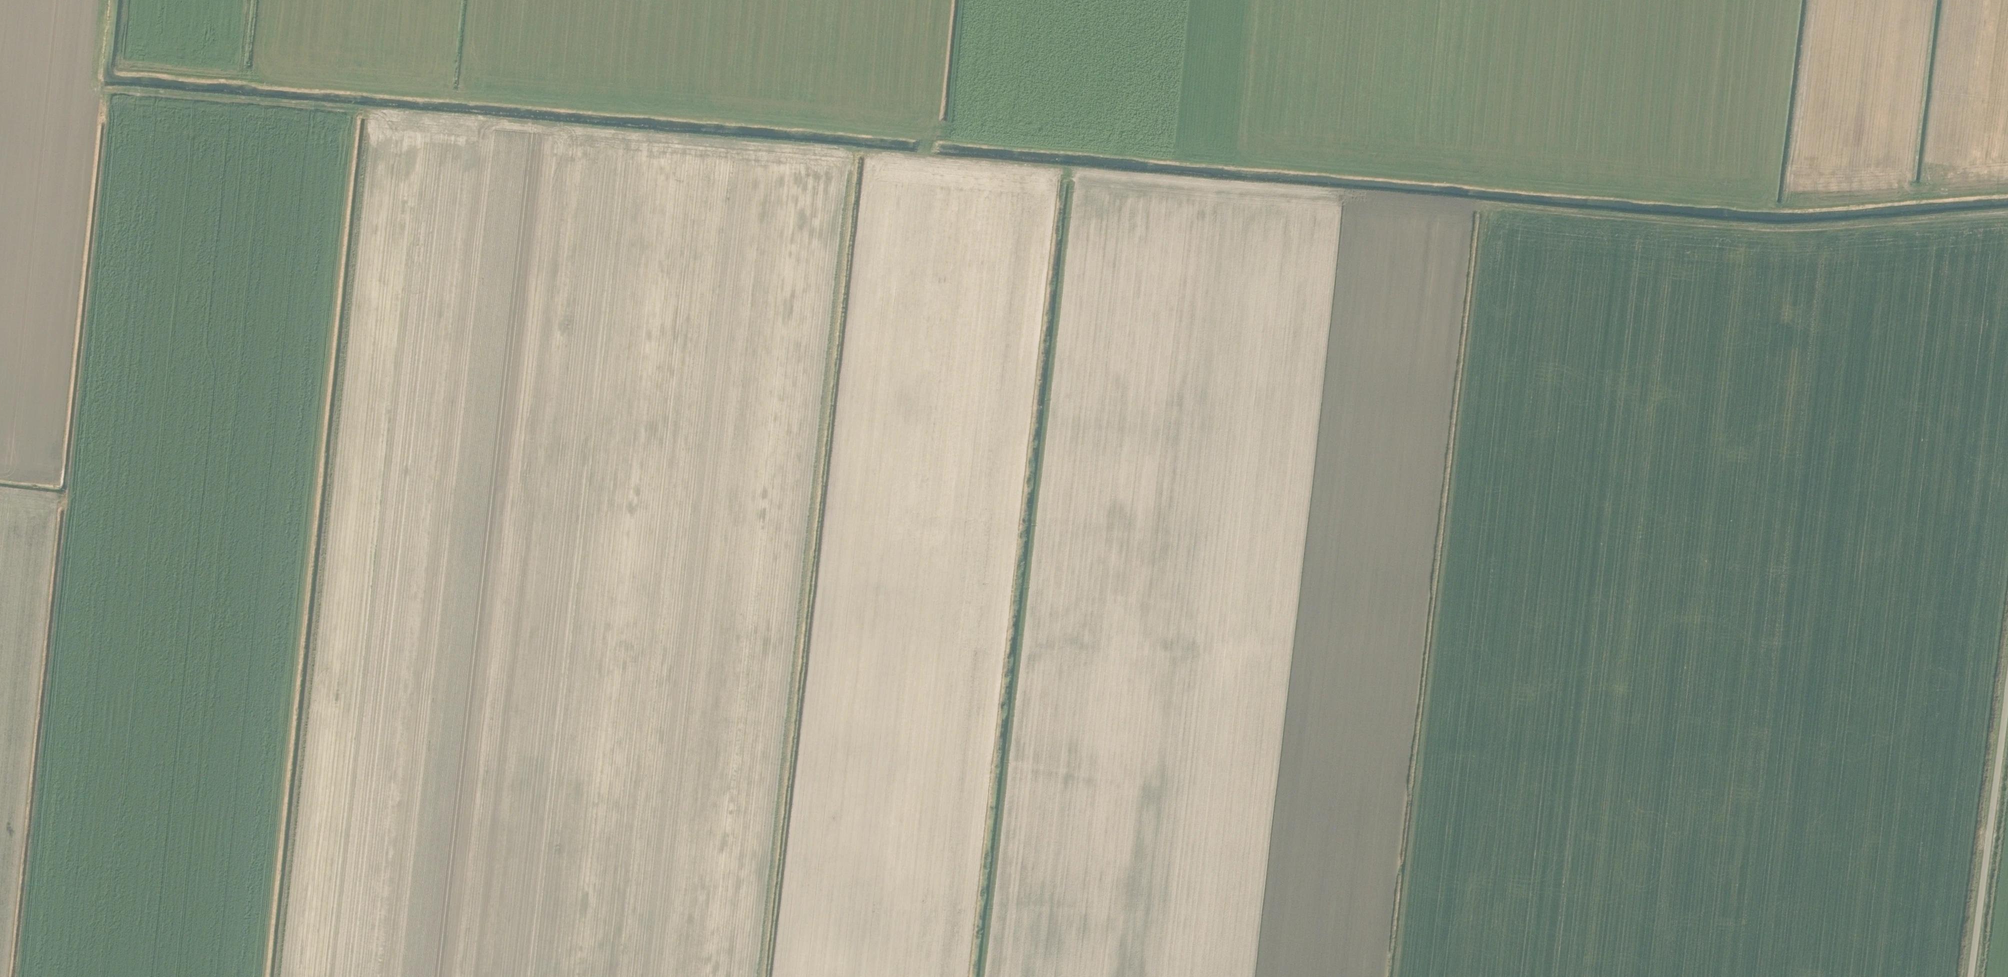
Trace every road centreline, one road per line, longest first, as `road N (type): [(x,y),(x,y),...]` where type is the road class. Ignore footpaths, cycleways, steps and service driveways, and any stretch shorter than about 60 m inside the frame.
road 1 (unclassified): [(1972,976),(2007,710)]

